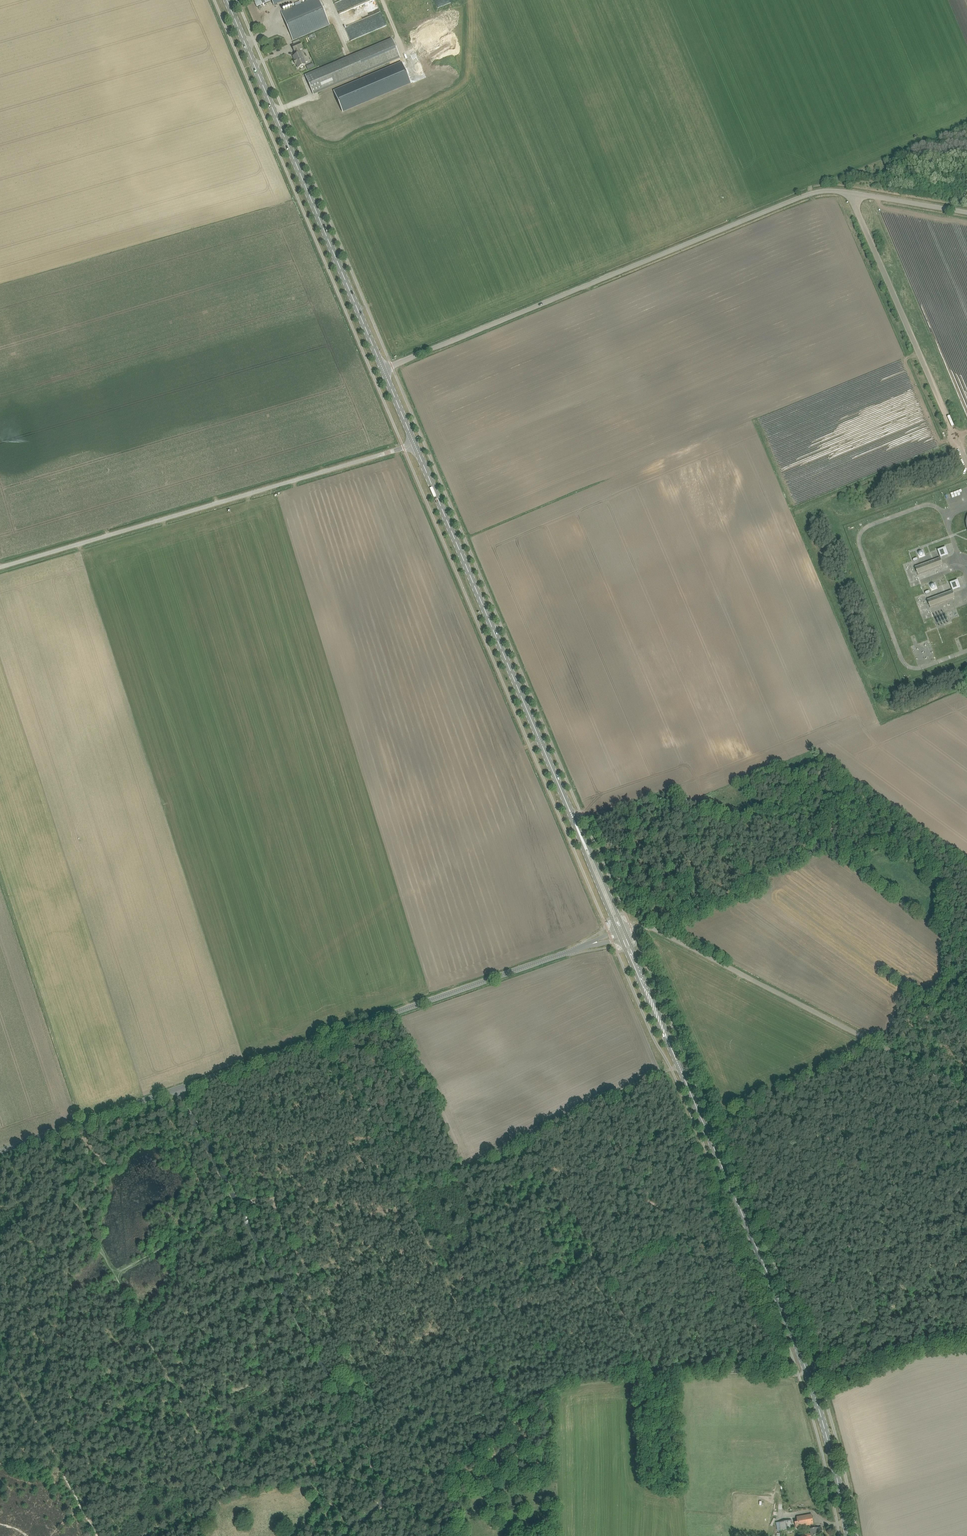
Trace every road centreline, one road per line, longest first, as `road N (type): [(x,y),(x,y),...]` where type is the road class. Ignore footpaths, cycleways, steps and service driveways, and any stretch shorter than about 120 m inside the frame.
road 1 (primary): [(848,1535),(795,1339),(622,932)]
road 2 (primary): [(622,932),(414,443)]
road 3 (unclassified): [(348,1535),(380,1505),(380,1478),(178,1088)]
road 4 (unclassified): [(383,369),(804,196),(852,193)]
road 5 (unclassified): [(178,1088),(622,932)]
road 6 (track): [(380,1505),(554,1392),(806,1370)]
road 7 (unclassified): [(0,567),(414,443)]
road 8 (primary): [(383,369),(227,0)]
road 9 (unclassified): [(966,1090),(654,929),(622,932)]
road 10 (unclassified): [(0,1151),(178,1088)]
road 11 (track): [(239,1207),(277,1196),(300,1260),(300,1270),(279,1283)]

